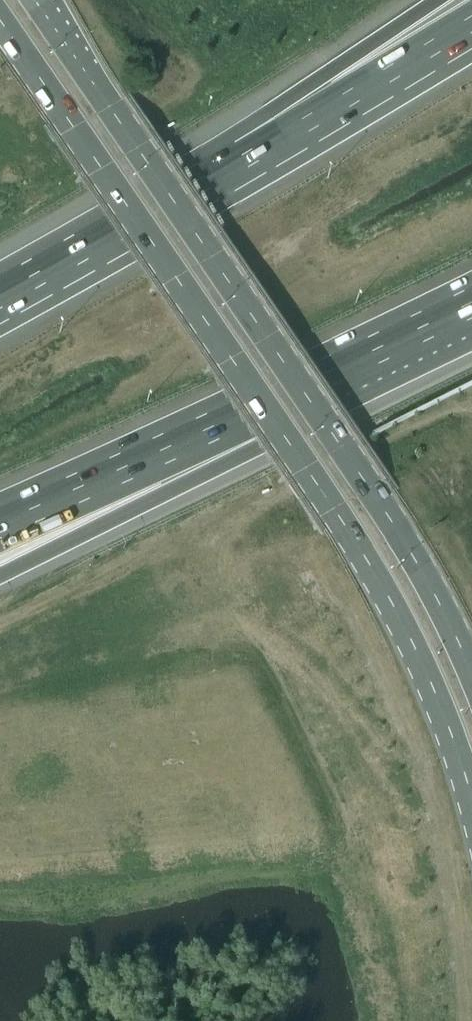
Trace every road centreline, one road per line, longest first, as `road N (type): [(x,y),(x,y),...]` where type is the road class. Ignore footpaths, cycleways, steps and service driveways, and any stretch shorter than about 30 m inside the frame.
road 1 (primary): [(0,21),(368,564),(434,695),(471,800)]
road 2 (primary): [(471,676),(388,518),(34,0)]
road 3 (motorway): [(0,569),(255,406)]
road 4 (motorway): [(249,166),(0,308)]
road 5 (motorway): [(0,522),(255,406)]
road 6 (motorway): [(452,0),(249,166)]
road 7 (motorway): [(471,32),(249,166)]
road 8 (motorway): [(255,406),(471,302)]

